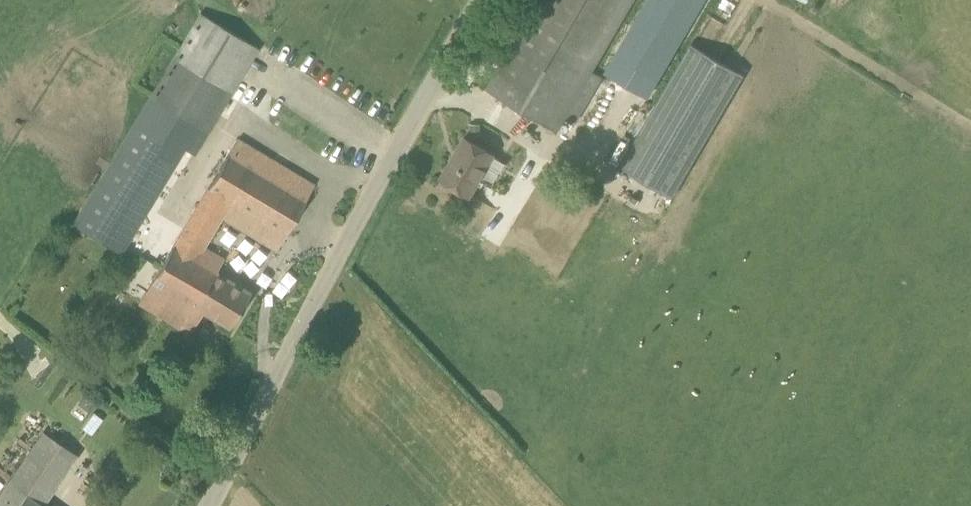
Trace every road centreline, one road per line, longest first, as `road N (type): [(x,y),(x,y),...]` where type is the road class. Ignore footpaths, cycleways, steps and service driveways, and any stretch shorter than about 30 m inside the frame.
road 1 (unclassified): [(211,505),(329,269),(481,0)]

